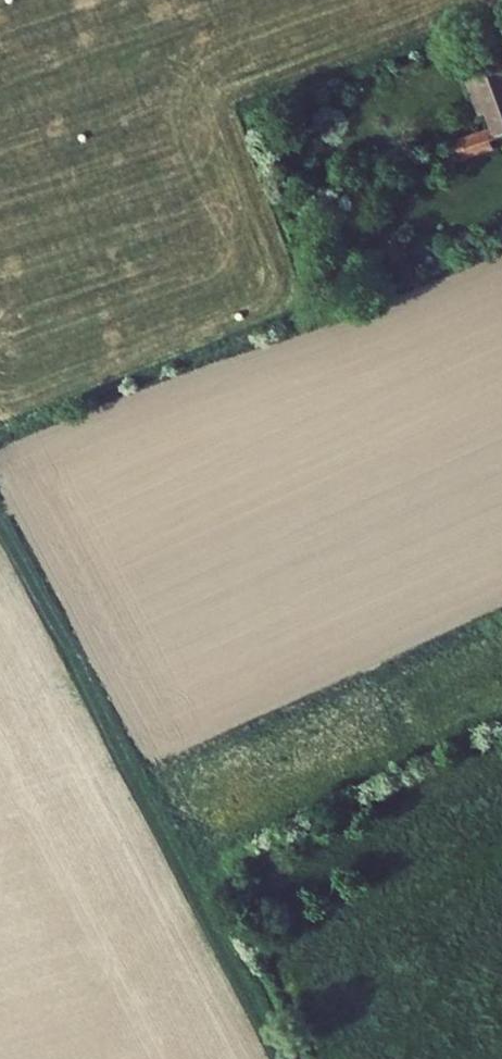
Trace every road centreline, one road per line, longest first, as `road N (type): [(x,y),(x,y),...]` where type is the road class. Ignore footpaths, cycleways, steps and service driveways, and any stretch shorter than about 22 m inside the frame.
road 1 (track): [(200,909),(0,517)]

